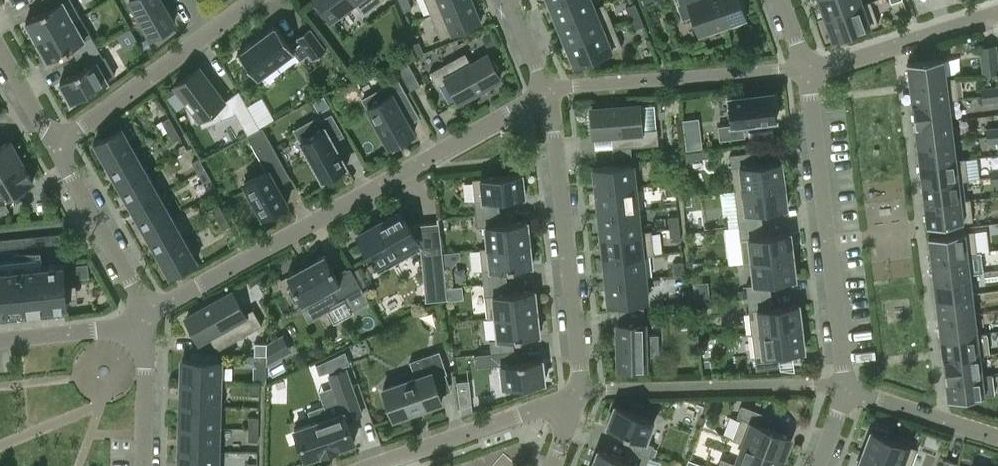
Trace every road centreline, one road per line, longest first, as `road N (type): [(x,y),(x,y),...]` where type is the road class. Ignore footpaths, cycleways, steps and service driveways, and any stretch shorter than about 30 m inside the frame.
road 1 (residential): [(546,94),(148,318)]
road 2 (residential): [(847,389),(807,73)]
road 3 (residential): [(580,388),(546,94)]
road 4 (residential): [(580,388),(371,465)]
road 5 (residential): [(997,15),(807,73)]
road 6 (residential): [(207,35),(56,148)]
road 7 (residential): [(997,435),(847,389)]
road 8 (residential): [(0,343),(135,337)]
road 9 (residential): [(135,337),(145,361),(146,465)]

